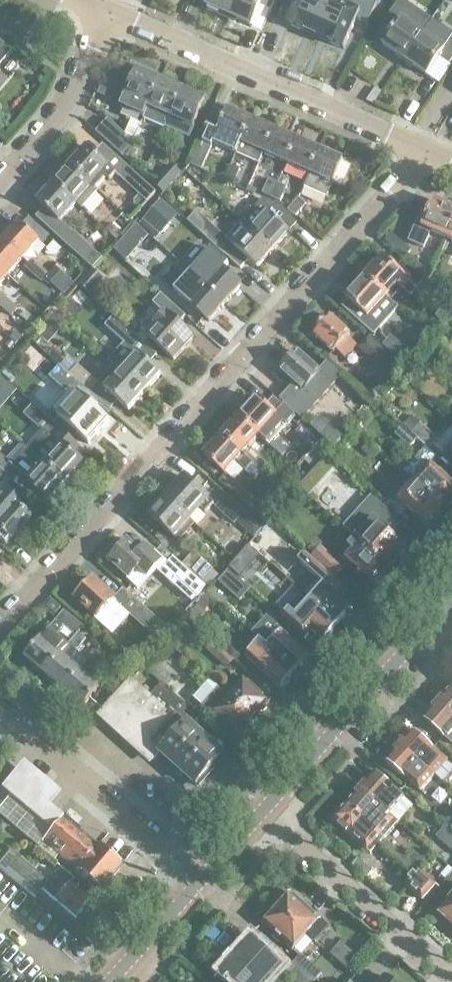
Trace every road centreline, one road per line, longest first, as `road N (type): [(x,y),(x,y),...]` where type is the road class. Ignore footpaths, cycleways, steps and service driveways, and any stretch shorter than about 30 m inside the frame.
road 1 (residential): [(0,630),(426,153)]
road 2 (residential): [(426,153),(115,15)]
road 3 (tertiary): [(267,815),(451,607)]
road 4 (residential): [(202,882),(0,711)]
road 5 (residential): [(451,974),(267,815)]
road 6 (residential): [(0,179),(71,101),(115,15)]
road 7 (tertiary): [(111,981),(202,882)]

